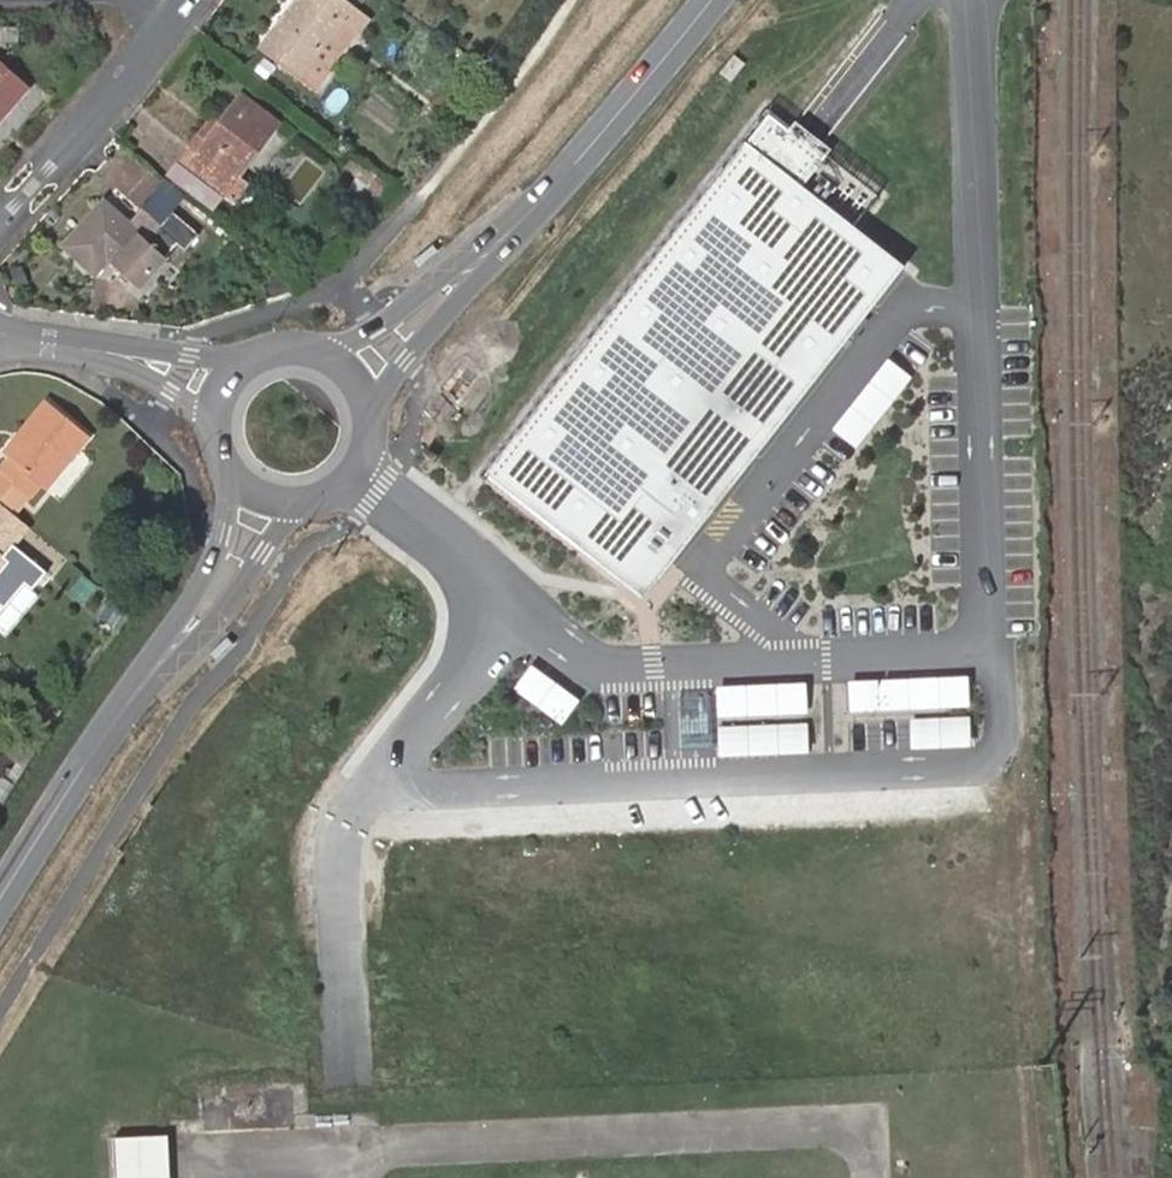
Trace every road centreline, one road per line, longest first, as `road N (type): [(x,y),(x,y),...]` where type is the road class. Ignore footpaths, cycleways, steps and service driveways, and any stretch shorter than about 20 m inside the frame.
road 1 (residential): [(0,267),(200,0)]
road 2 (secondary): [(545,196),(375,329),(303,355)]
road 3 (secondary): [(367,422),(404,363),(545,196)]
road 4 (secondary): [(0,900),(146,679)]
road 5 (secondary): [(146,679),(226,615),(325,487)]
road 6 (secondary): [(545,196),(713,0)]
road 7 (secondary): [(242,466),(228,533),(146,679)]
road 8 (residential): [(259,365),(102,352)]
road 9 (residential): [(102,352),(171,392),(228,438)]

